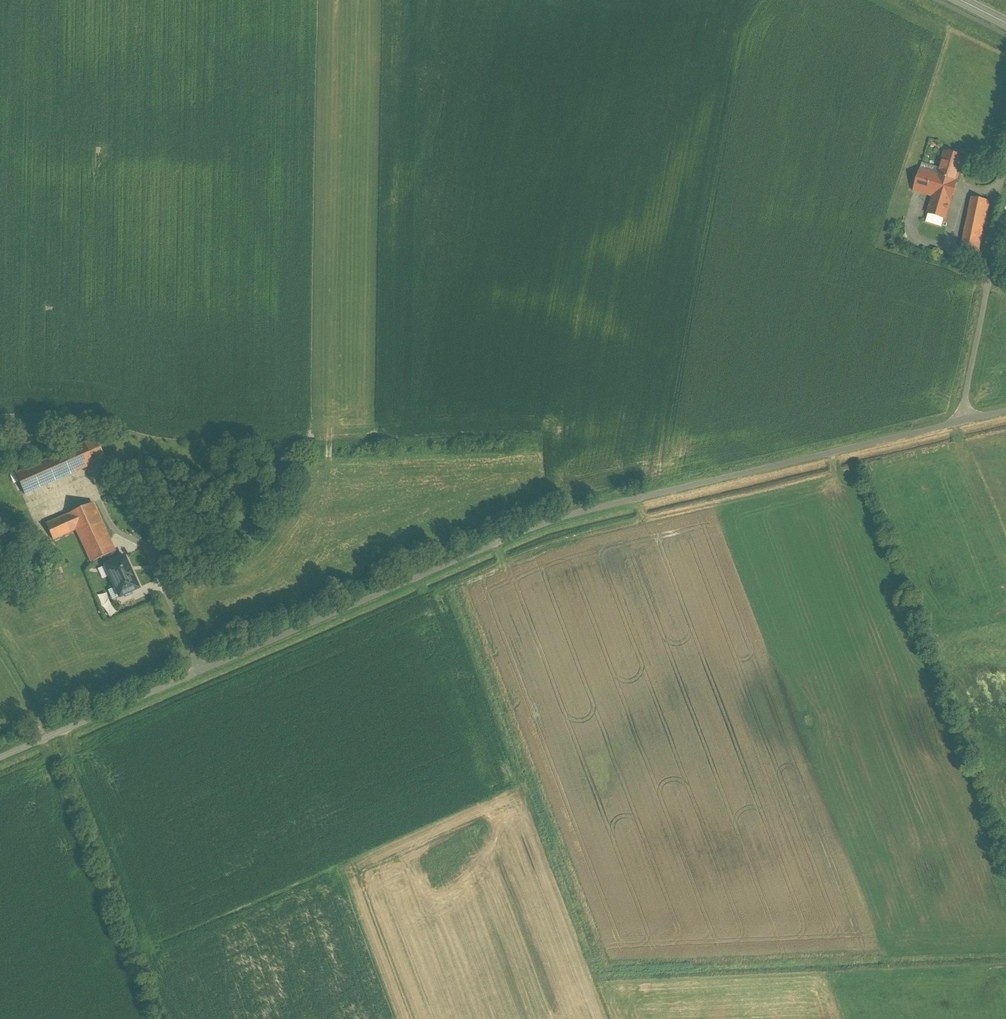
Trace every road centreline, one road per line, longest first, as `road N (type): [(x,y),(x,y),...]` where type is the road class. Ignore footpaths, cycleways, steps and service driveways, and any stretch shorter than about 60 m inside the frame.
road 1 (unclassified): [(1005,411),(555,514),(0,755)]

